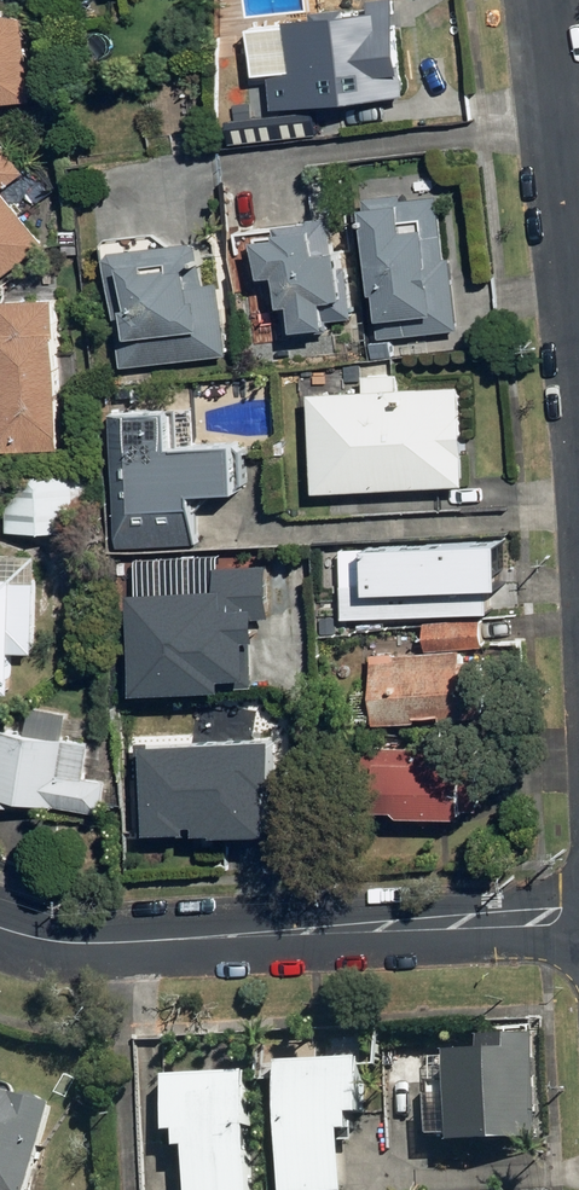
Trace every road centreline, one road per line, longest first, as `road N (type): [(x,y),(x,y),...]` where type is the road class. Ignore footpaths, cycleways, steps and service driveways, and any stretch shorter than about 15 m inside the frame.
road 1 (residential): [(578,915),(105,942),(0,926)]
road 2 (residential): [(578,305),(545,0)]

